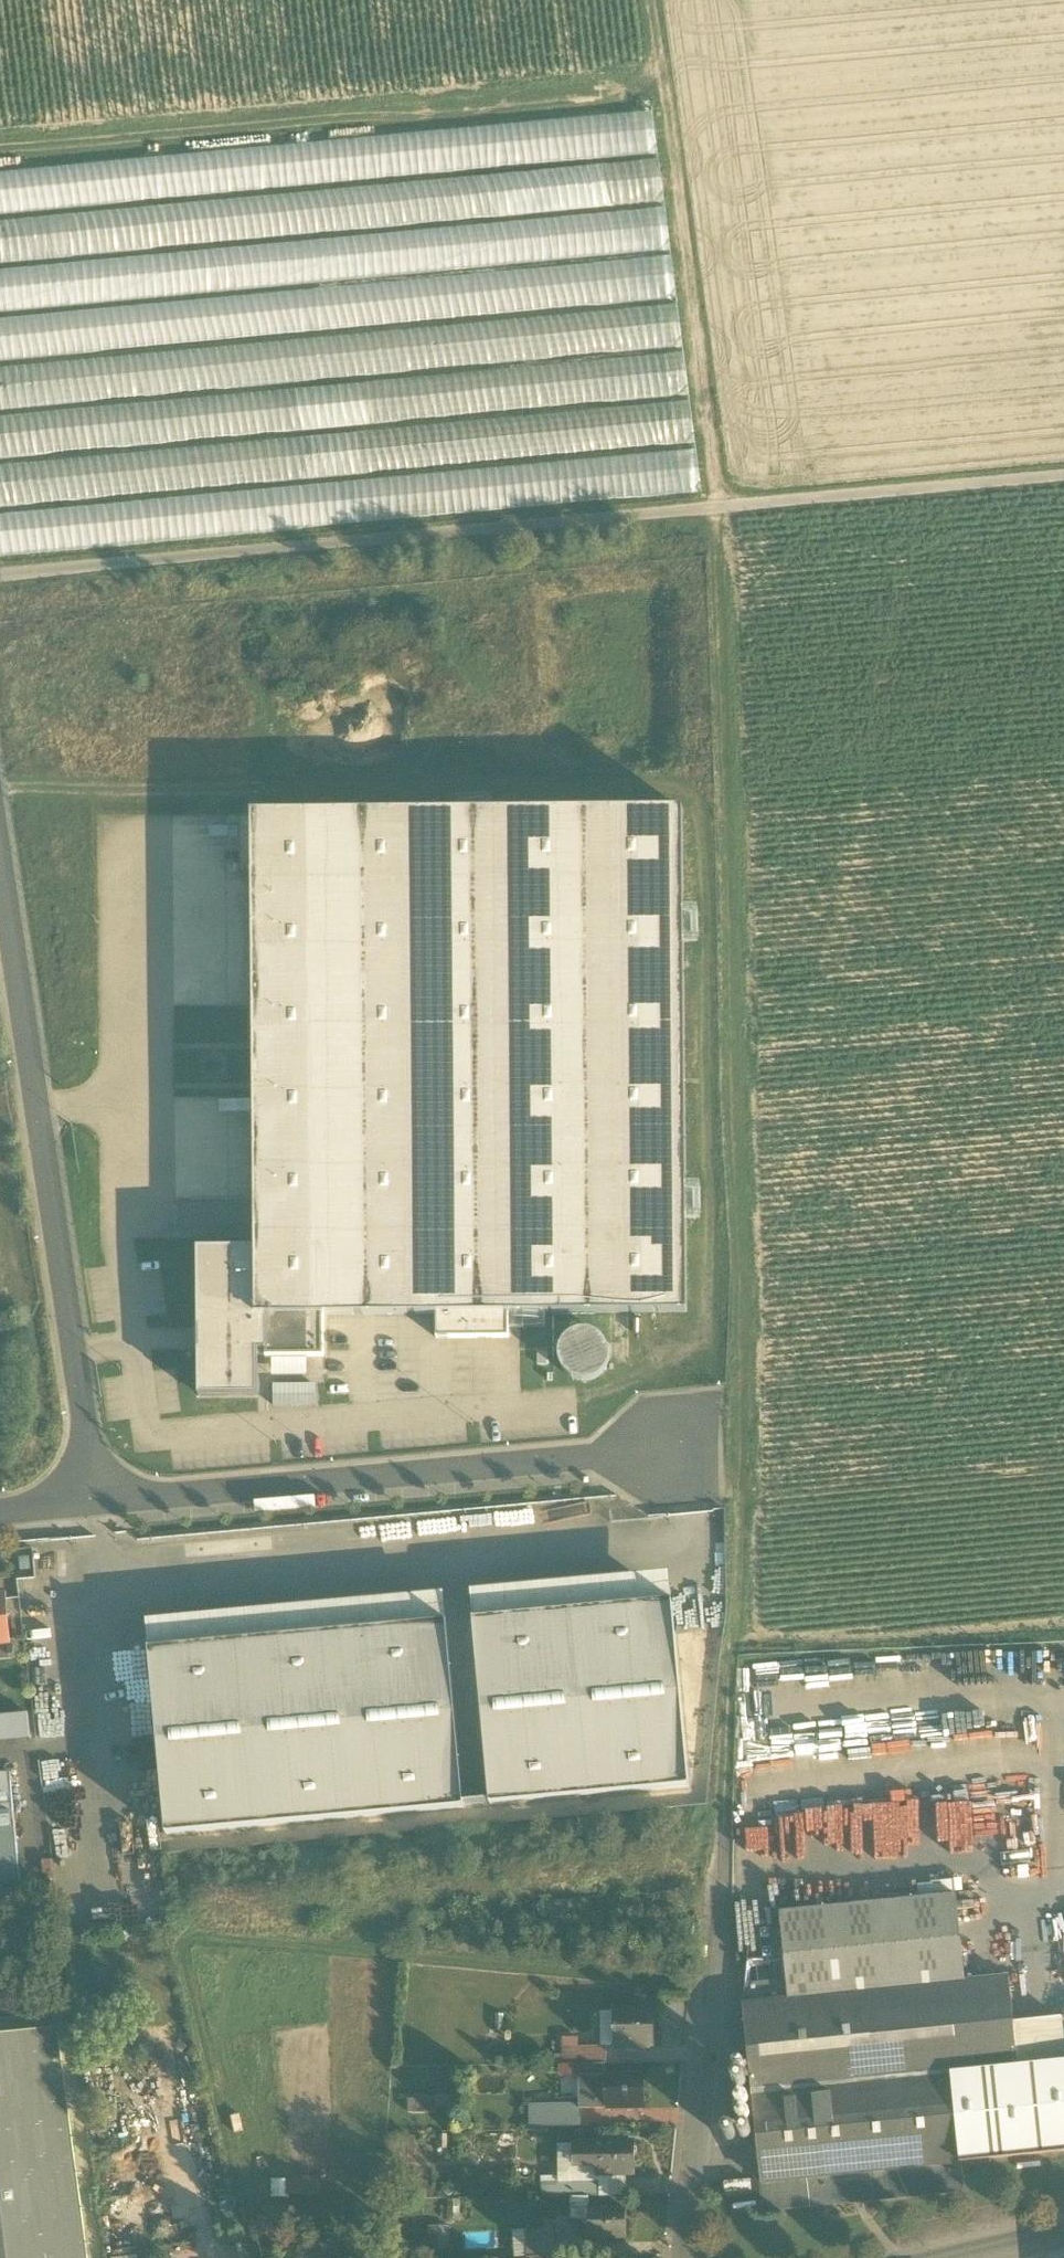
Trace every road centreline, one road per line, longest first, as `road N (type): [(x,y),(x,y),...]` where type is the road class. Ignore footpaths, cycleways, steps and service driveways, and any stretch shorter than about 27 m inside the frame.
road 1 (track): [(1063,476),(0,575)]
road 2 (residential): [(0,884),(94,1497)]
road 3 (residential): [(729,1658),(677,2257)]
road 4 (residential): [(672,1457),(94,1497)]
road 5 (track): [(655,0),(713,507)]
road 6 (residential): [(935,2257),(1063,2235)]

